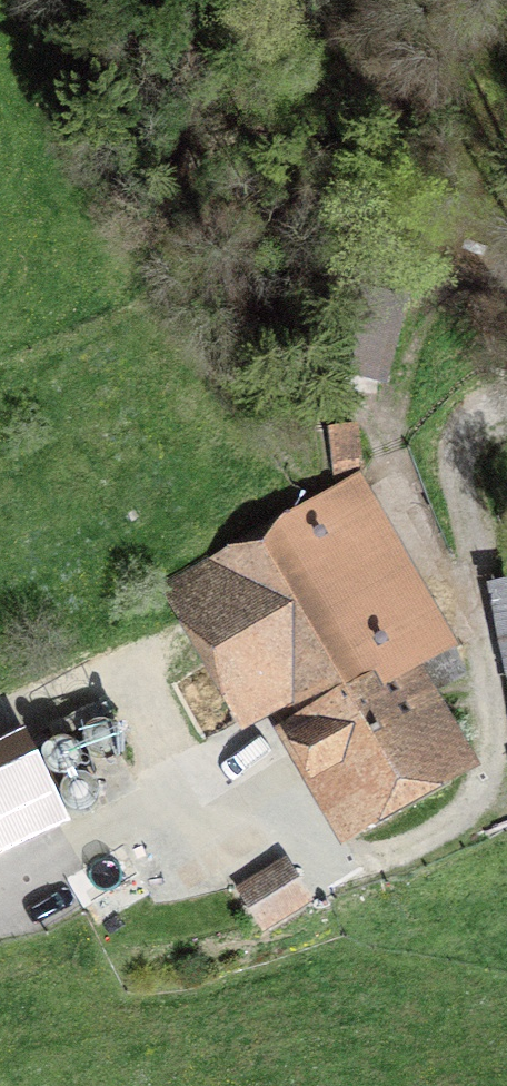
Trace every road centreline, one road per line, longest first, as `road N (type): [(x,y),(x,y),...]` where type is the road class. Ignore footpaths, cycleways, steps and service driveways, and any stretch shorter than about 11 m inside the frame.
road 1 (track): [(506,408),(488,412),(466,440),(463,468),(495,721),(484,786),(467,809),(389,850),(350,854),(199,821)]
road 2 (track): [(485,649),(411,526),(385,450),(404,338),(445,290)]
road 3 (unclassified): [(199,821),(132,827),(100,838),(0,895)]

